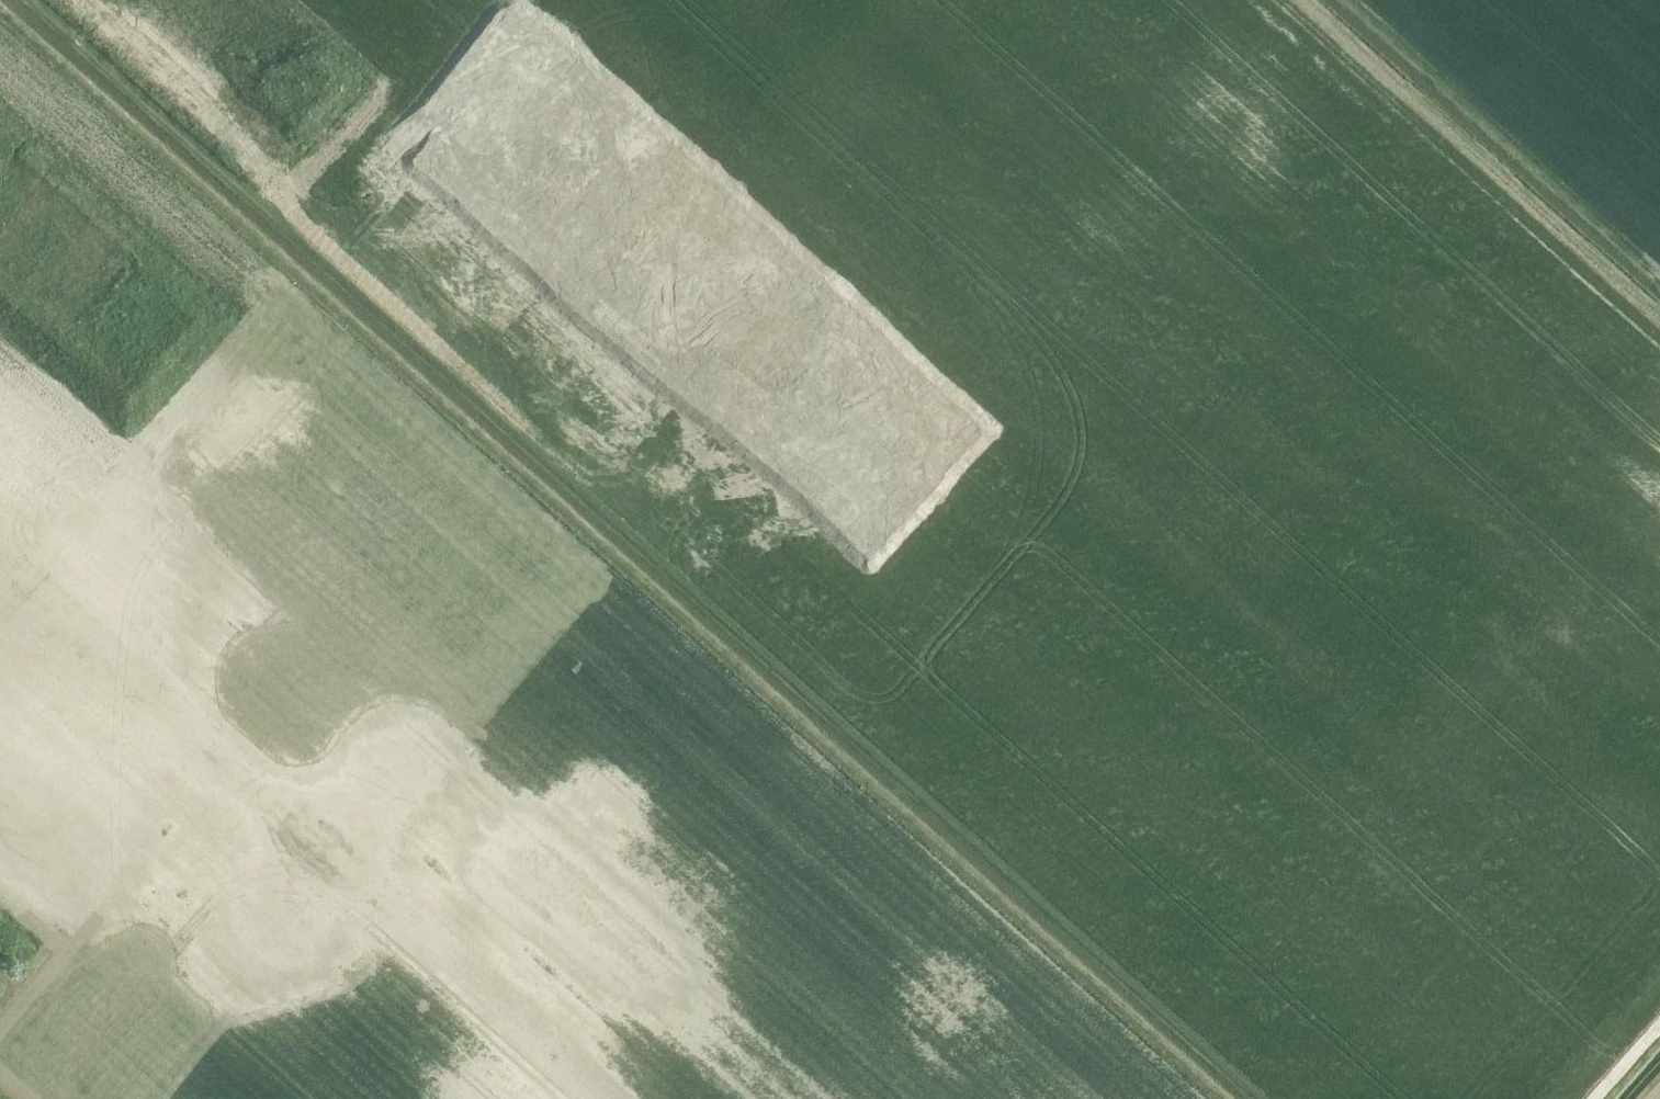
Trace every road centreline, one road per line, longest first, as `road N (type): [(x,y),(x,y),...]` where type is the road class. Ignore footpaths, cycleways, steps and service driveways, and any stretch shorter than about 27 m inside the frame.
road 1 (track): [(1318,0),(1659,307)]

